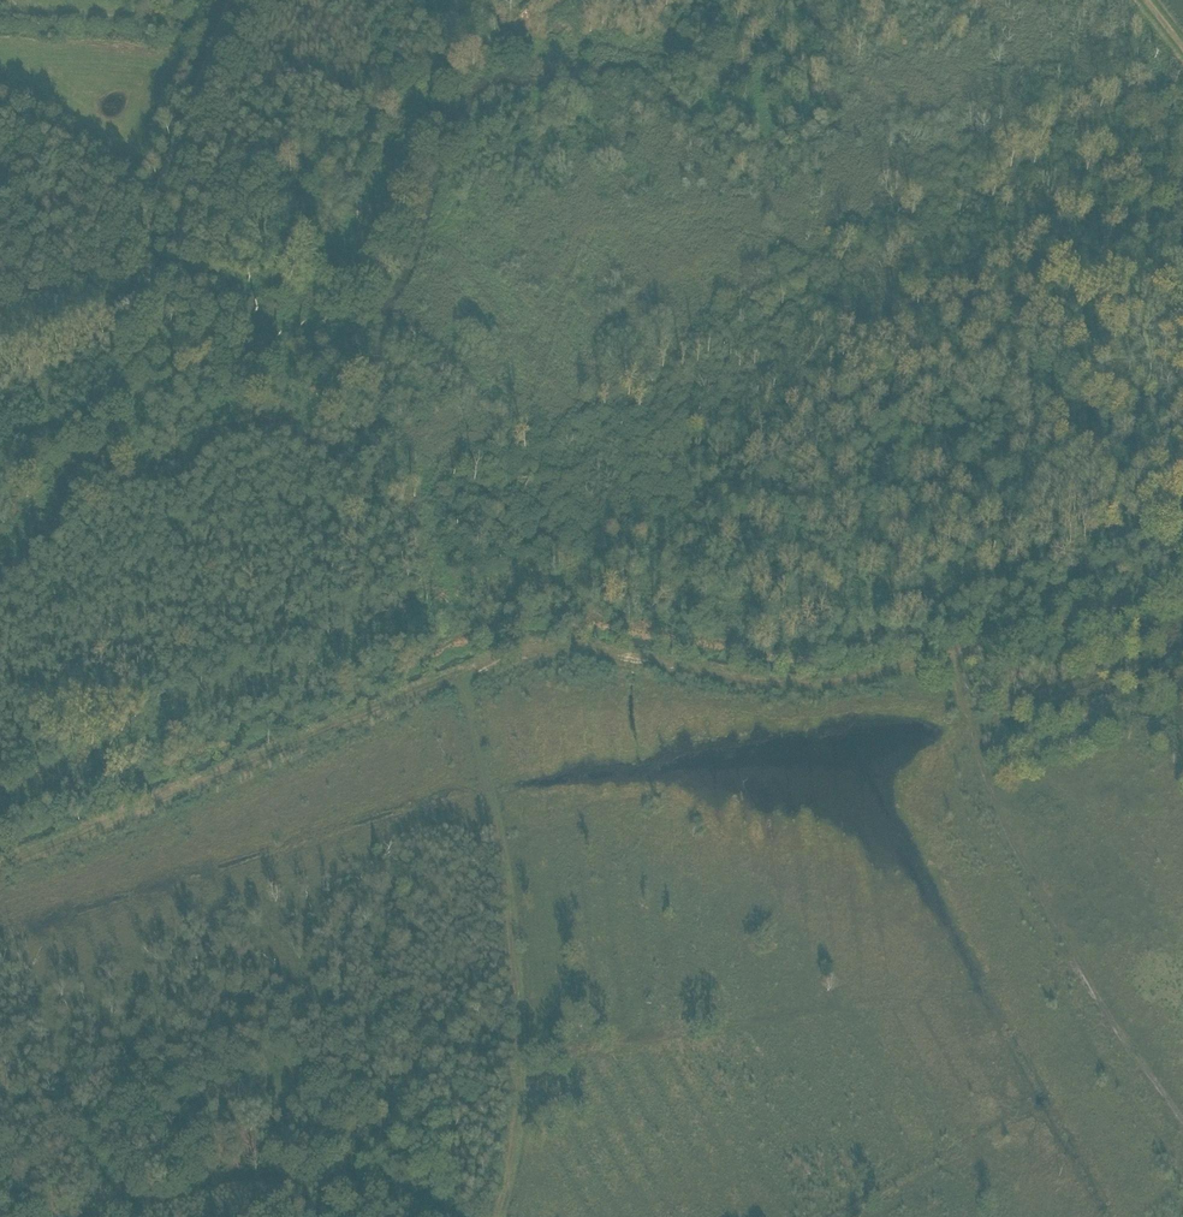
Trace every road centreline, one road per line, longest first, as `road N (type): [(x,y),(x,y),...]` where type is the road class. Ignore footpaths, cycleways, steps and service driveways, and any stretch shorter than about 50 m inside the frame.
road 1 (track): [(1182,1128),(1109,1027),(1026,871),(953,657),(859,676),(777,677),(519,649),(0,869)]
road 2 (track): [(178,223),(190,229),(307,169),(552,0)]
road 3 (track): [(226,0),(150,199),(138,204),(56,136),(0,113)]
road 4 (track): [(1182,569),(1059,625),(953,657)]

